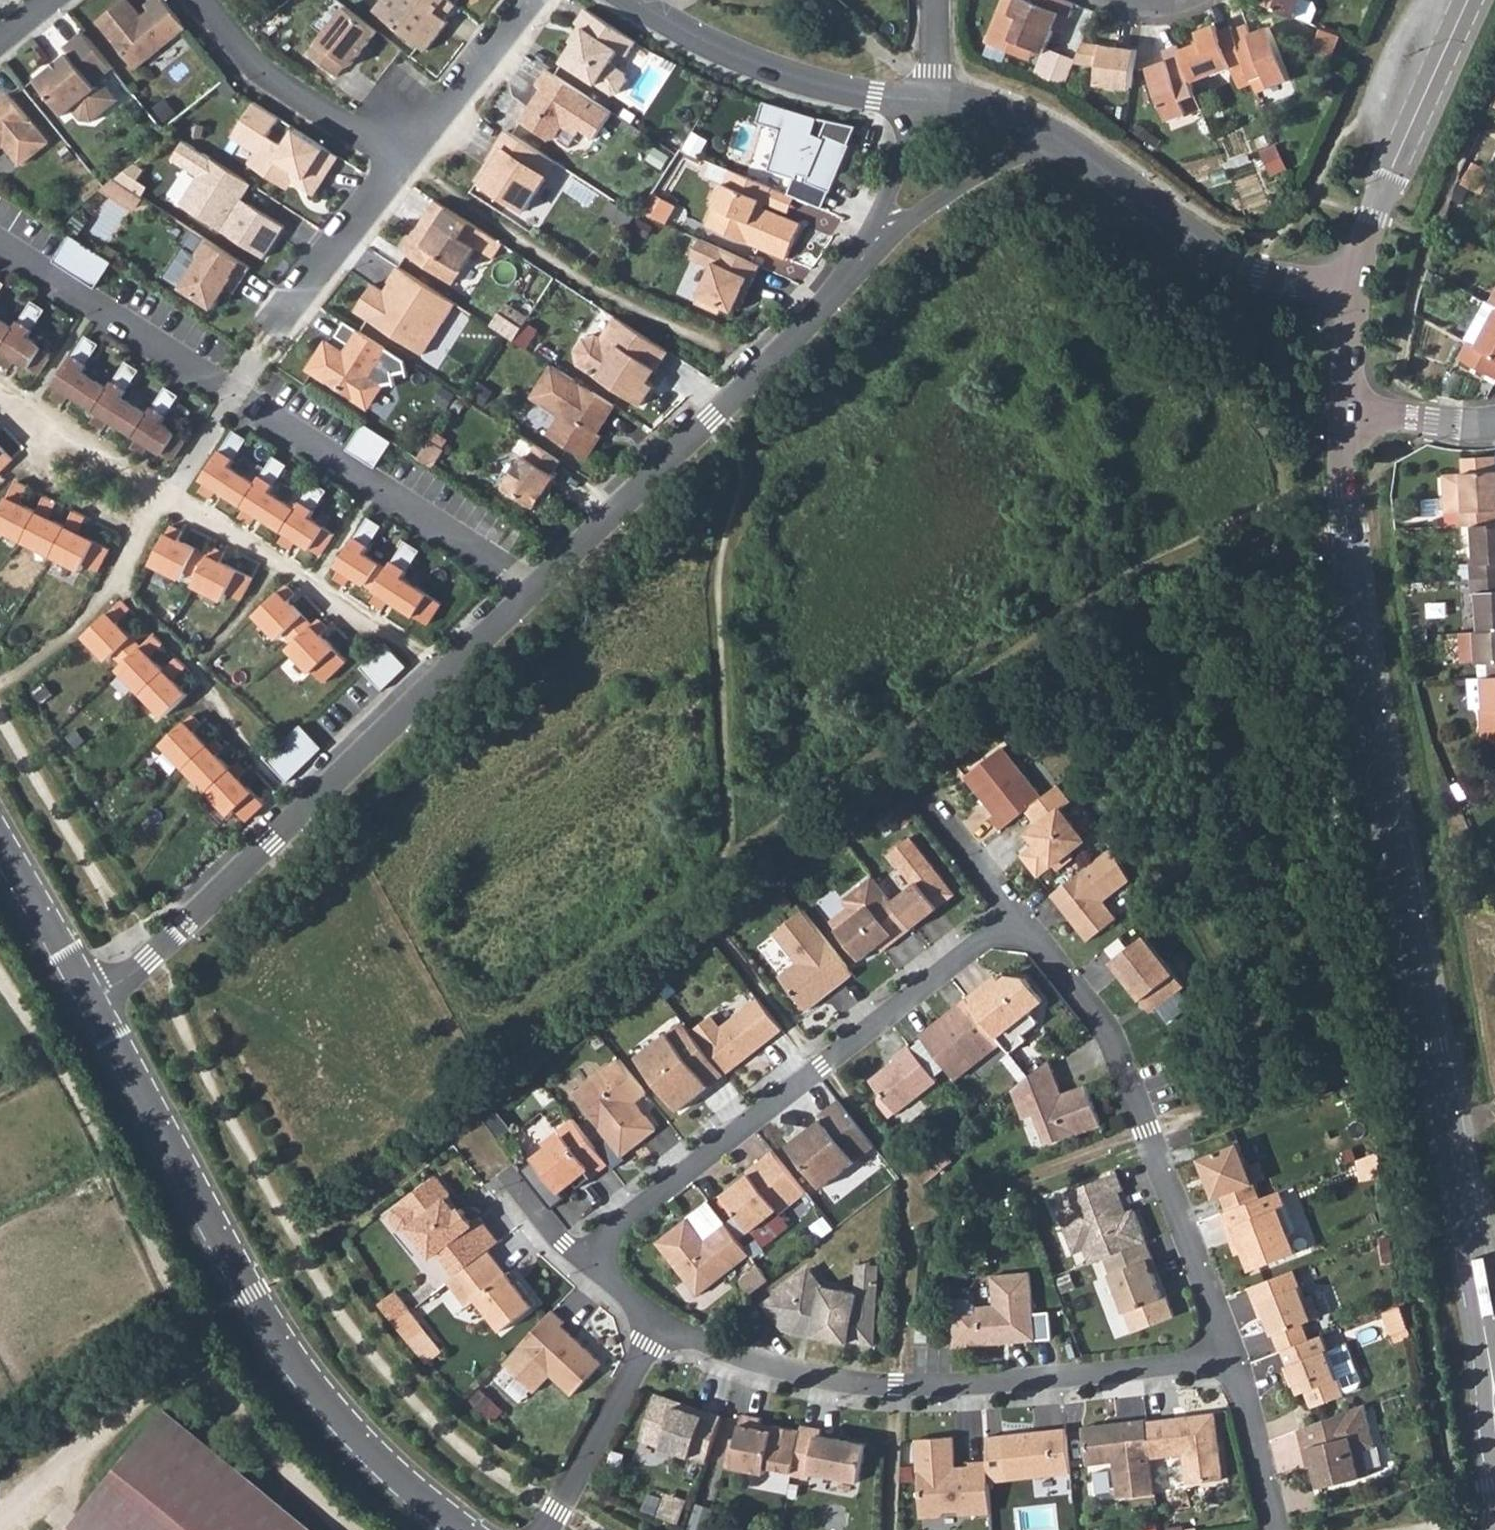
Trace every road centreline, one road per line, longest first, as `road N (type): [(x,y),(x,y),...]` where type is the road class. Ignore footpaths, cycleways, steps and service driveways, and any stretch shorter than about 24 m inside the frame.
road 1 (tertiary): [(1494,1396),(1368,690),(1346,530),(1345,413)]
road 2 (track): [(350,1529),(212,1396),(67,1075),(0,976)]
road 3 (tertiary): [(462,1529),(383,1464),(299,1369),(250,1294),(90,996)]
road 4 (residential): [(0,244),(534,589)]
road 5 (residential): [(534,589),(260,856),(147,959),(90,996)]
road 6 (residential): [(1229,1349),(1183,1362),(896,1390),(747,1361),(657,1325)]
road 7 (residential): [(587,1264),(642,1202),(814,1063),(1020,917)]
road 8 (residential): [(1020,917),(1105,1035),(1229,1349)]
road 9 (residential): [(786,340),(534,589)]
road 10 (residential): [(1356,294),(1242,268),(1050,135)]
road 11 (residential): [(786,340),(826,315),(920,214),(1050,135)]
road 12 (tertiary): [(1469,0),(1389,173),(1356,294)]
road 13 (residential): [(914,100),(794,77),(714,45),(634,0)]
road 14 (residential): [(914,100),(907,142),(868,235),(786,340)]
road 15 (residential): [(399,162),(254,66),(201,0)]
road 16 (residential): [(545,1529),(657,1325)]
road 17 (residential): [(529,1),(399,162)]
road 18 (residential): [(399,162),(274,326)]
road 19 (residential): [(1276,1529),(1229,1349)]
road 20 (residential): [(587,1264),(466,1128)]
road 21 (tertiary): [(90,996),(0,844)]
road 22 (residential): [(1494,422),(1345,413)]
road 23 (residential): [(1020,917),(931,805)]
road 24 (residential): [(1050,135),(977,106),(933,102)]

